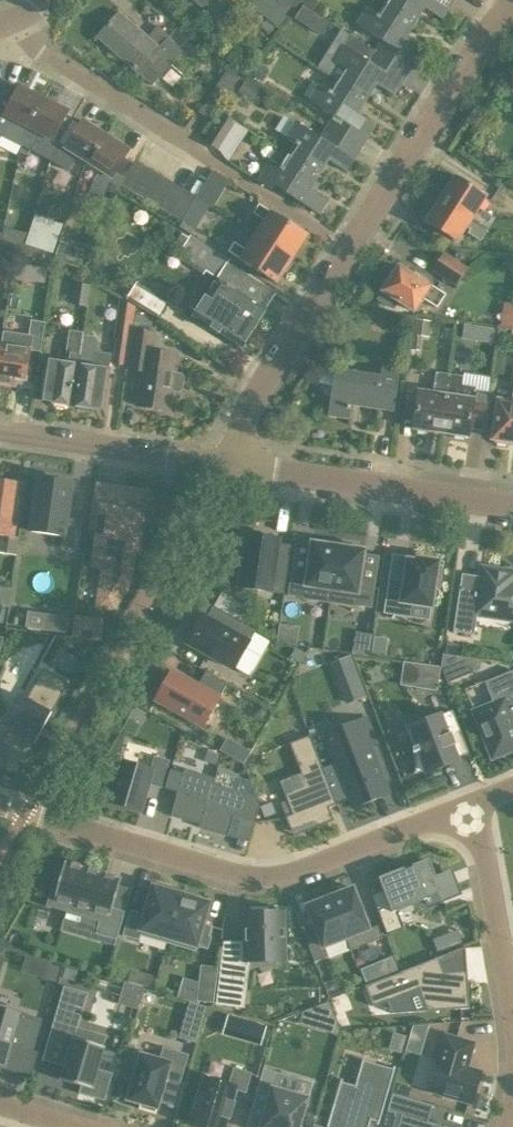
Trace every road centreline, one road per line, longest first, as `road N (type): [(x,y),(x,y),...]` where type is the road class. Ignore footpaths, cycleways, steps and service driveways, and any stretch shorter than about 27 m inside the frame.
road 1 (residential): [(239,465),(245,406),(512,1)]
road 2 (residential): [(0,804),(250,876),(283,877),(470,803)]
road 3 (residential): [(11,20),(30,45),(274,198)]
road 4 (residential): [(512,507),(239,465)]
road 5 (residential): [(470,803),(512,1023)]
road 6 (residential): [(191,459),(172,547),(109,664)]
road 7 (residential): [(191,459),(0,429)]

